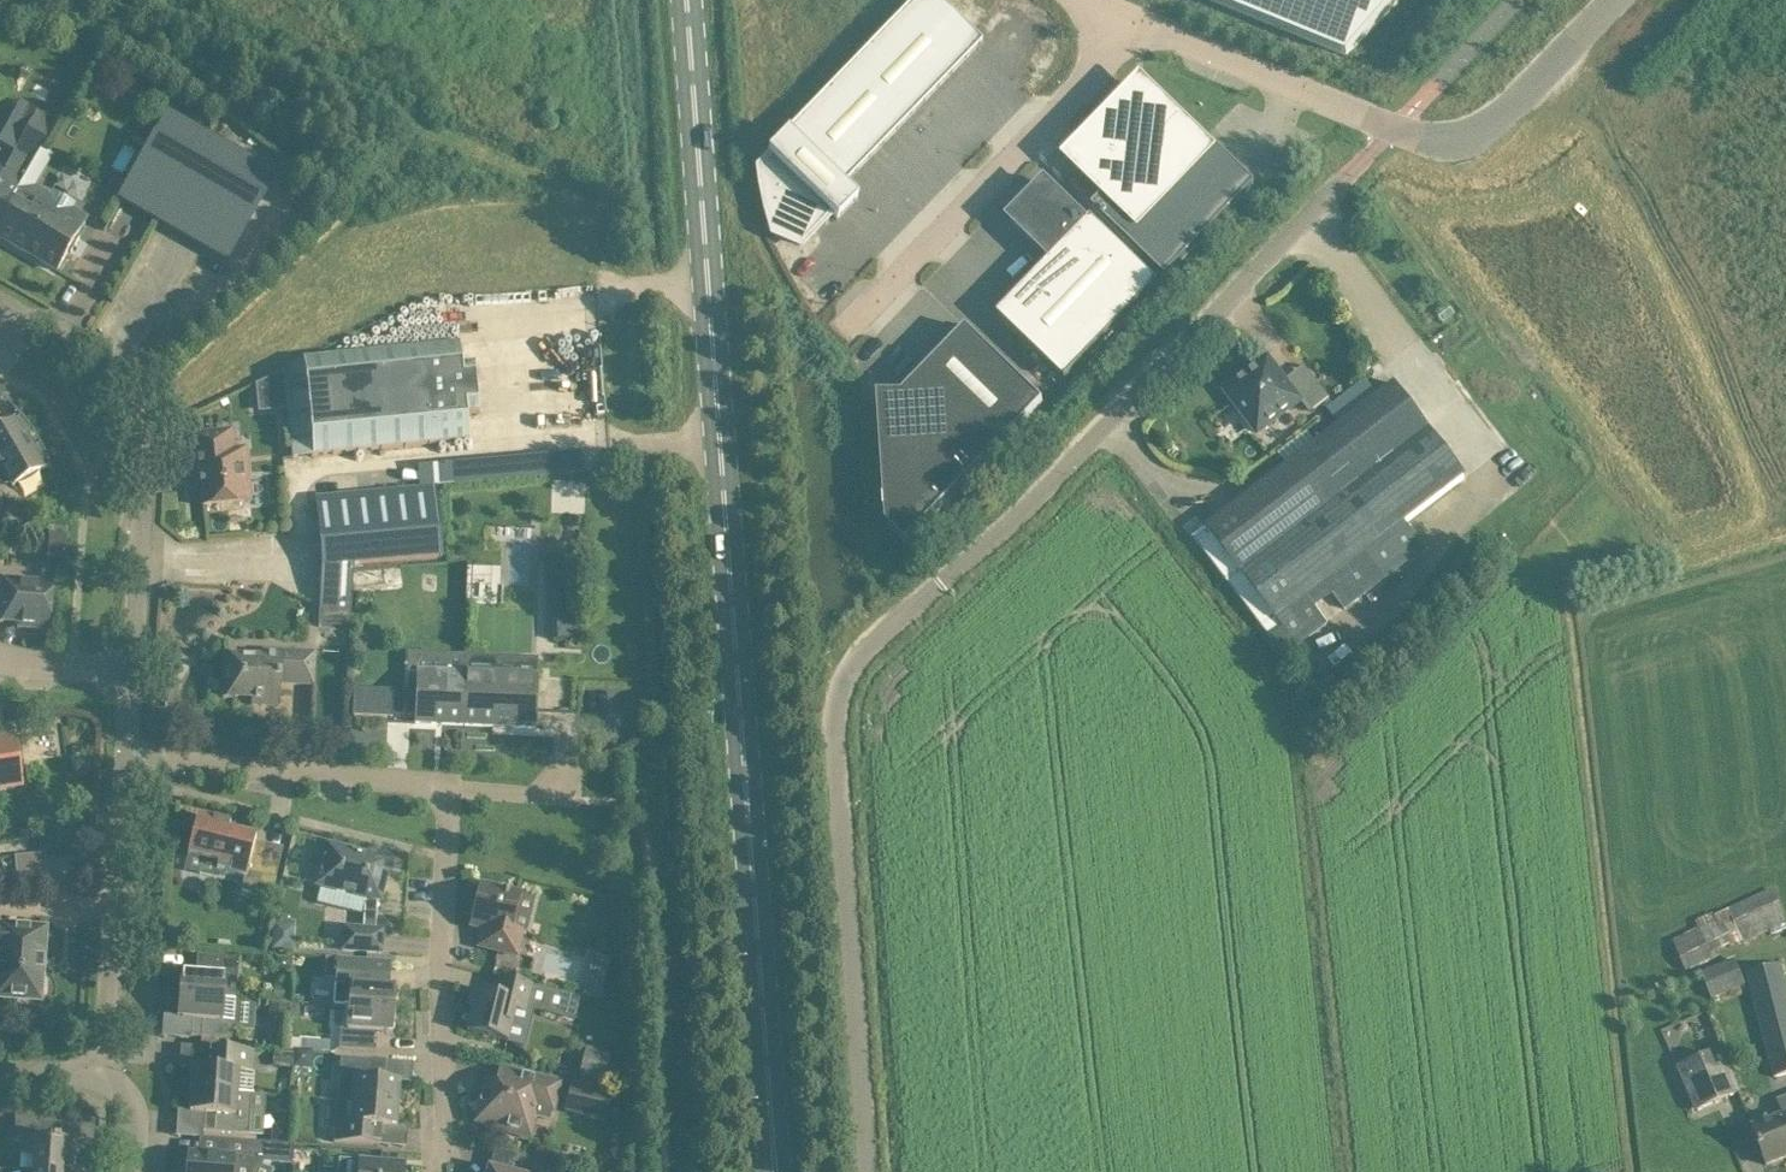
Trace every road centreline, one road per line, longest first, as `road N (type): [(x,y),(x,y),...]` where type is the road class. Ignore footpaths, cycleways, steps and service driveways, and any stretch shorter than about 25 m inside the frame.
road 1 (unclassified): [(866,1171),(834,709),(841,682),(858,653),(1020,516),(1390,130)]
road 2 (primary): [(775,1171),(687,0)]
road 3 (unclassified): [(134,675),(144,474),(104,382),(62,335),(0,299)]
road 4 (unclassified): [(860,328),(1100,62),(1121,11)]
road 5 (residential): [(441,1171),(450,1126),(442,964),(454,788)]
road 6 (residential): [(127,758),(454,788)]
road 7 (unclassified): [(102,1078),(127,758)]
road 8 (unclassified): [(1390,130),(1121,11)]
road 9 (unclassified): [(1390,130),(1420,139),(1484,131),(1515,112),(1619,0)]
road 10 (residential): [(134,675),(0,665)]

